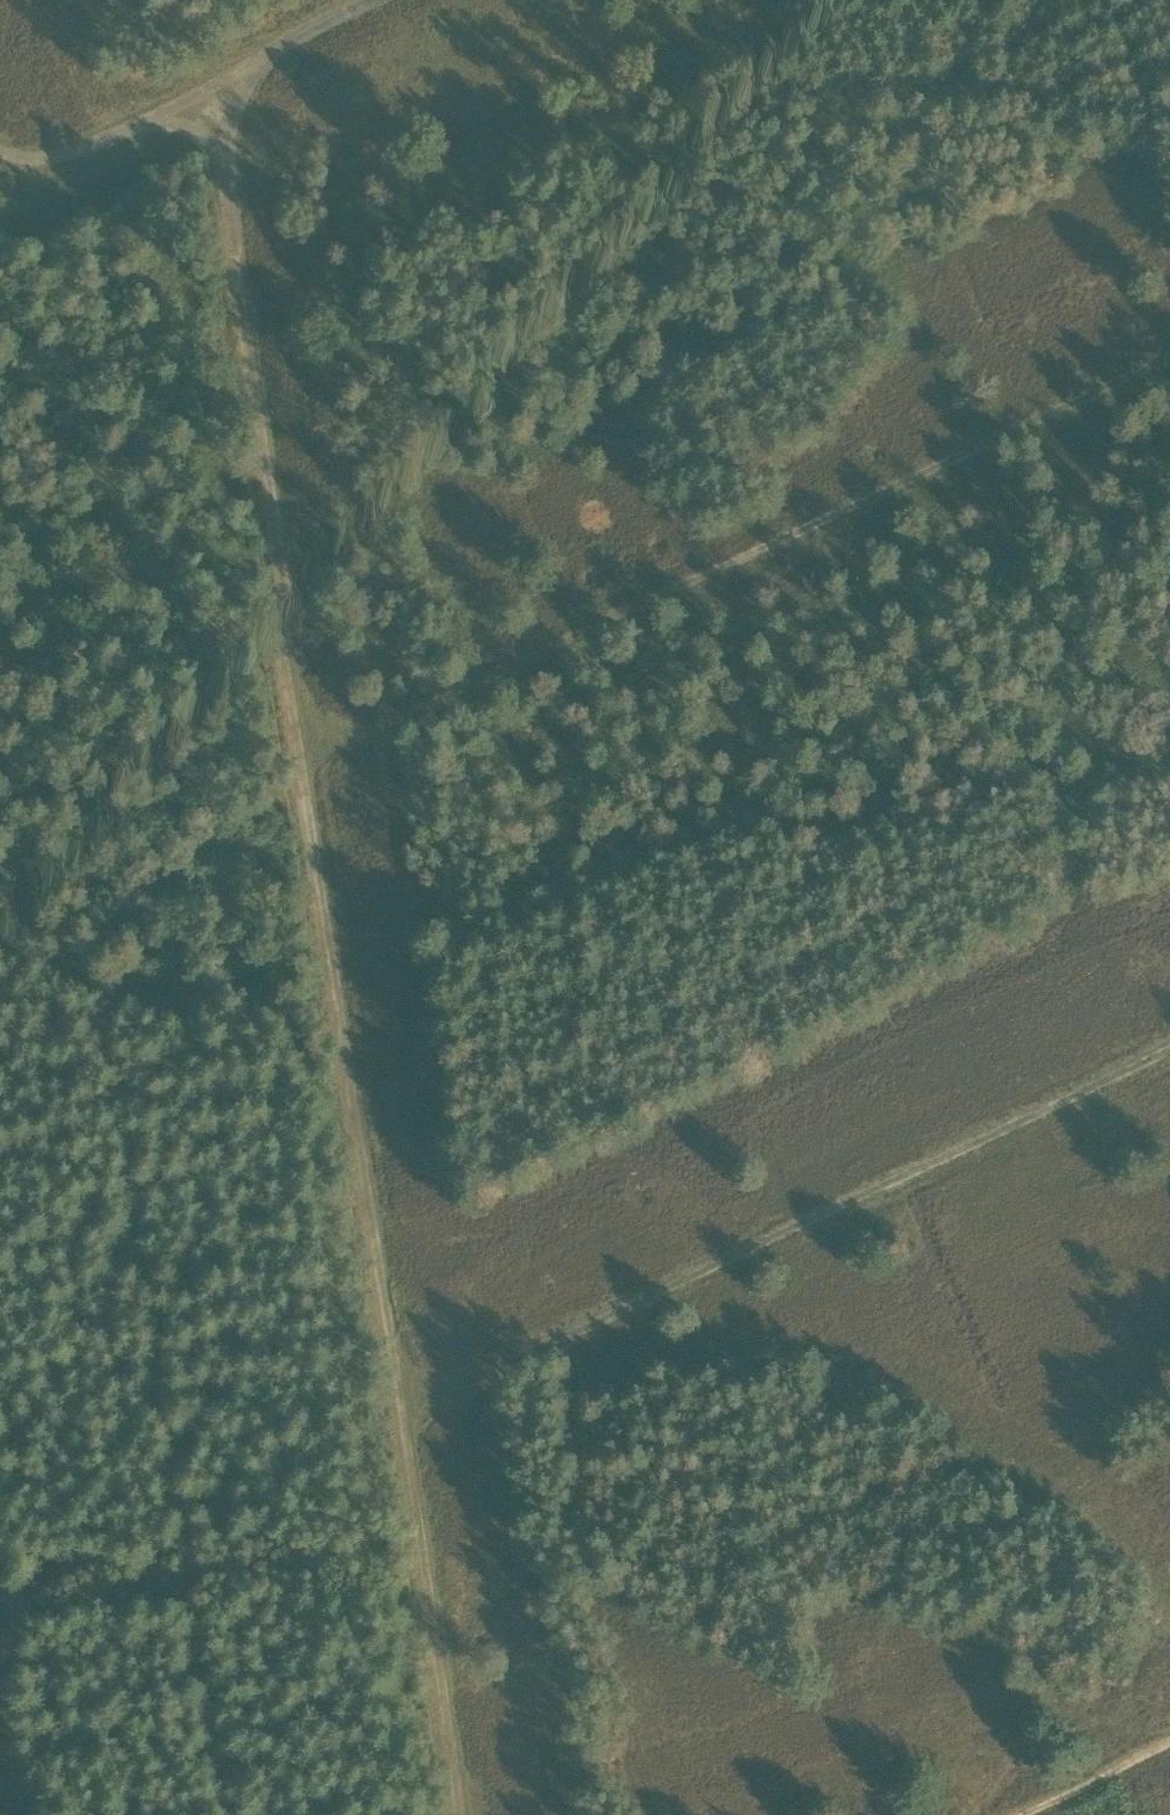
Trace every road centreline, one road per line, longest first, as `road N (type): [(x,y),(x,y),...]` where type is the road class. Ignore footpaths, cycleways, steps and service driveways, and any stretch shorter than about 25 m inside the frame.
road 1 (track): [(459,1814),(187,104),(0,185)]
road 2 (track): [(290,758),(1169,347)]
road 3 (track): [(385,1352),(446,1395),(485,1391),(1169,1062)]
road 4 (track): [(187,104),(409,0)]
road 5 (track): [(1169,1730),(985,1814)]
road 6 (track): [(175,1592),(0,1615)]

